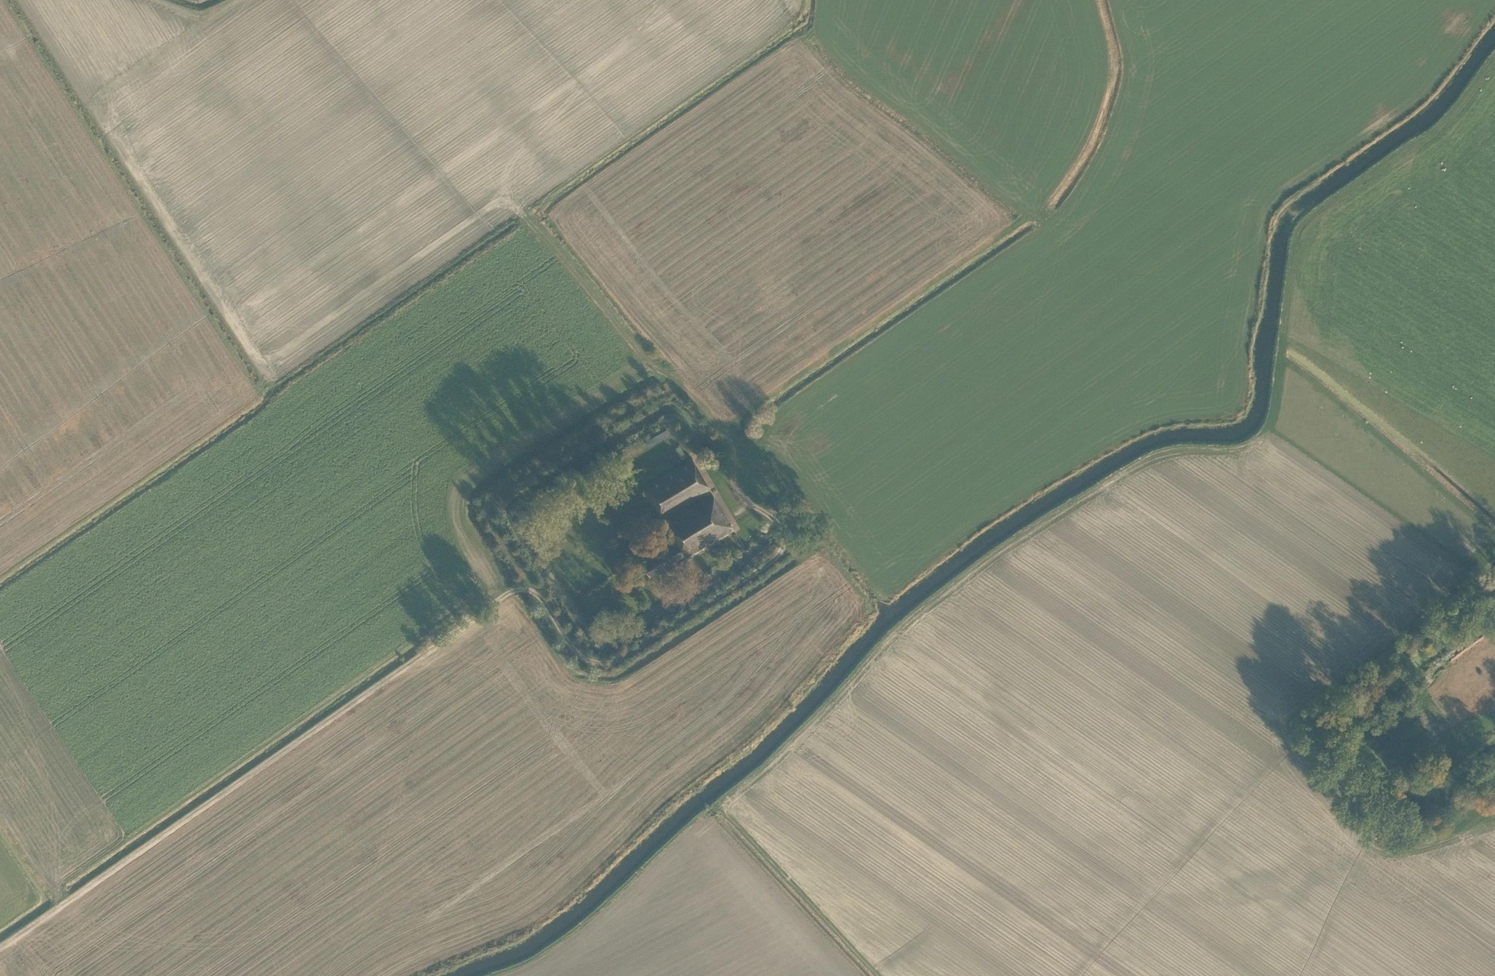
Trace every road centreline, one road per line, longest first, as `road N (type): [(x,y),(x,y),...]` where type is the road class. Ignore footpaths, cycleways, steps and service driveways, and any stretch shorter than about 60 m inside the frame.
road 1 (track): [(711,806),(771,758),(903,618),(1029,523),(1146,453),(1235,442),(1257,430),(1269,408),(1297,224),(1445,116),(1494,51)]
road 2 (track): [(0,946),(510,590),(541,595),(580,653),(601,661),(620,656),(787,540),(747,473)]

